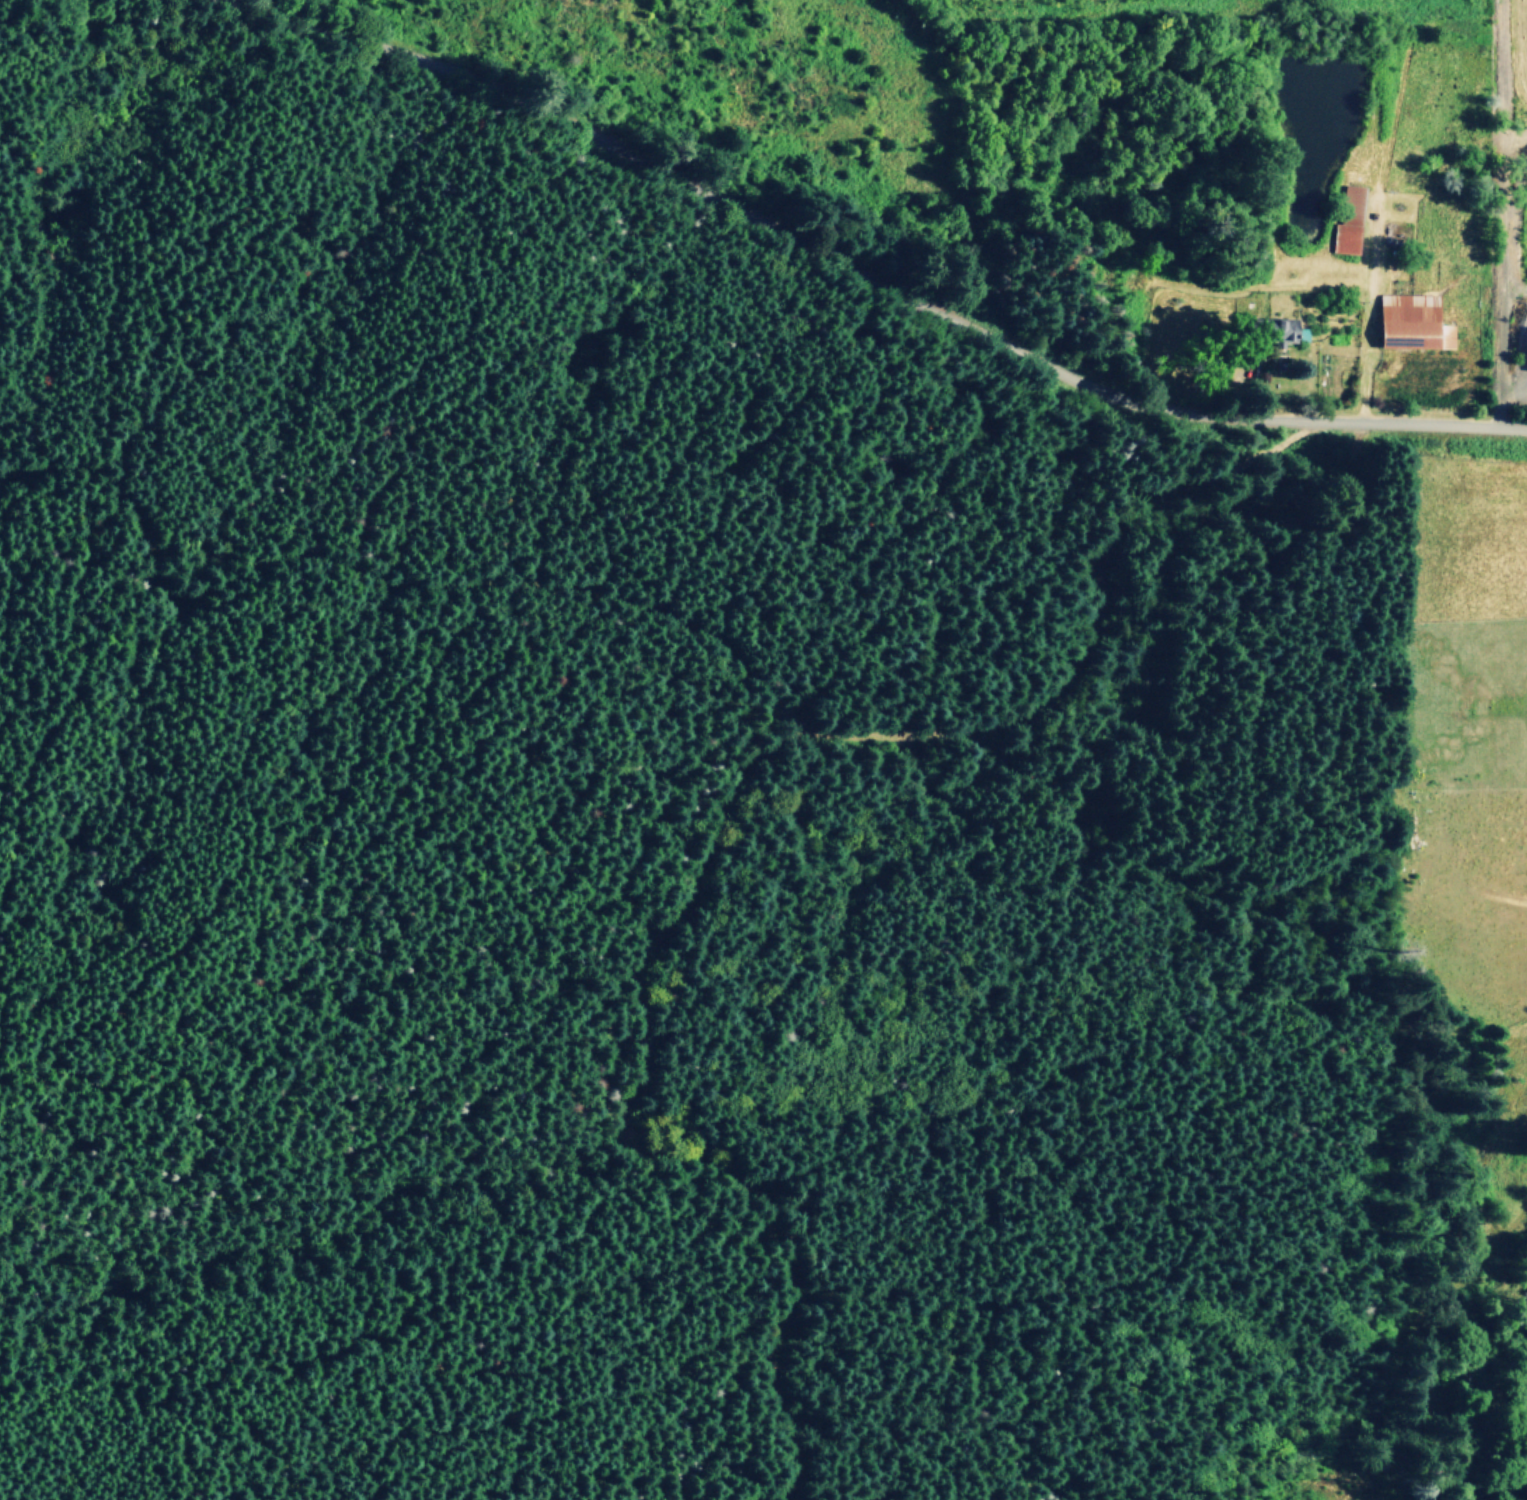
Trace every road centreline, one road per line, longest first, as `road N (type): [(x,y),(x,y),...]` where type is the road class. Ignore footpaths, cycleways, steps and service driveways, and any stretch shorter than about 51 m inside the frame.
road 1 (track): [(1316,420),(1281,451),(1198,493),(1160,552),(1138,624),(1088,698),(991,720),(882,716),(792,754),(742,830),(714,996),(768,1218),(768,1499)]
road 2 (residential): [(226,0),(522,98),(1129,399),(1197,414),(1526,428)]

